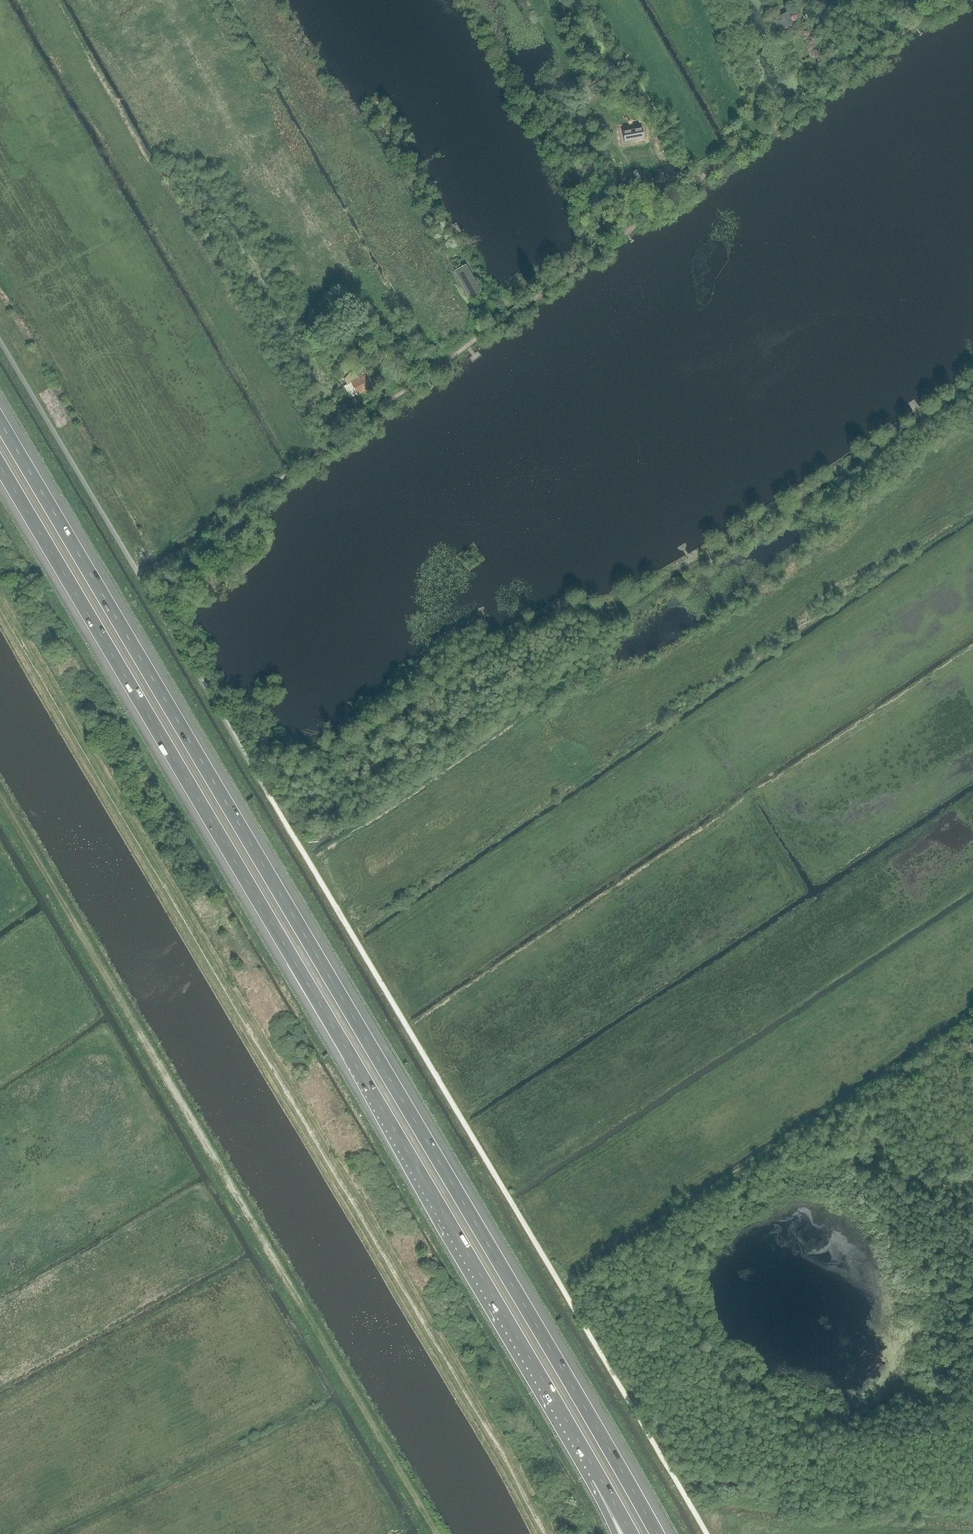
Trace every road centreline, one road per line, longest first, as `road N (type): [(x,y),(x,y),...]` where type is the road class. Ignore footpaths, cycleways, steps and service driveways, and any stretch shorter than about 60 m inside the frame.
road 1 (motorway): [(655,1533),(0,423)]
road 2 (motorway): [(0,469),(594,1466)]
road 3 (track): [(141,578),(956,0)]
road 4 (track): [(0,789),(436,1533)]

